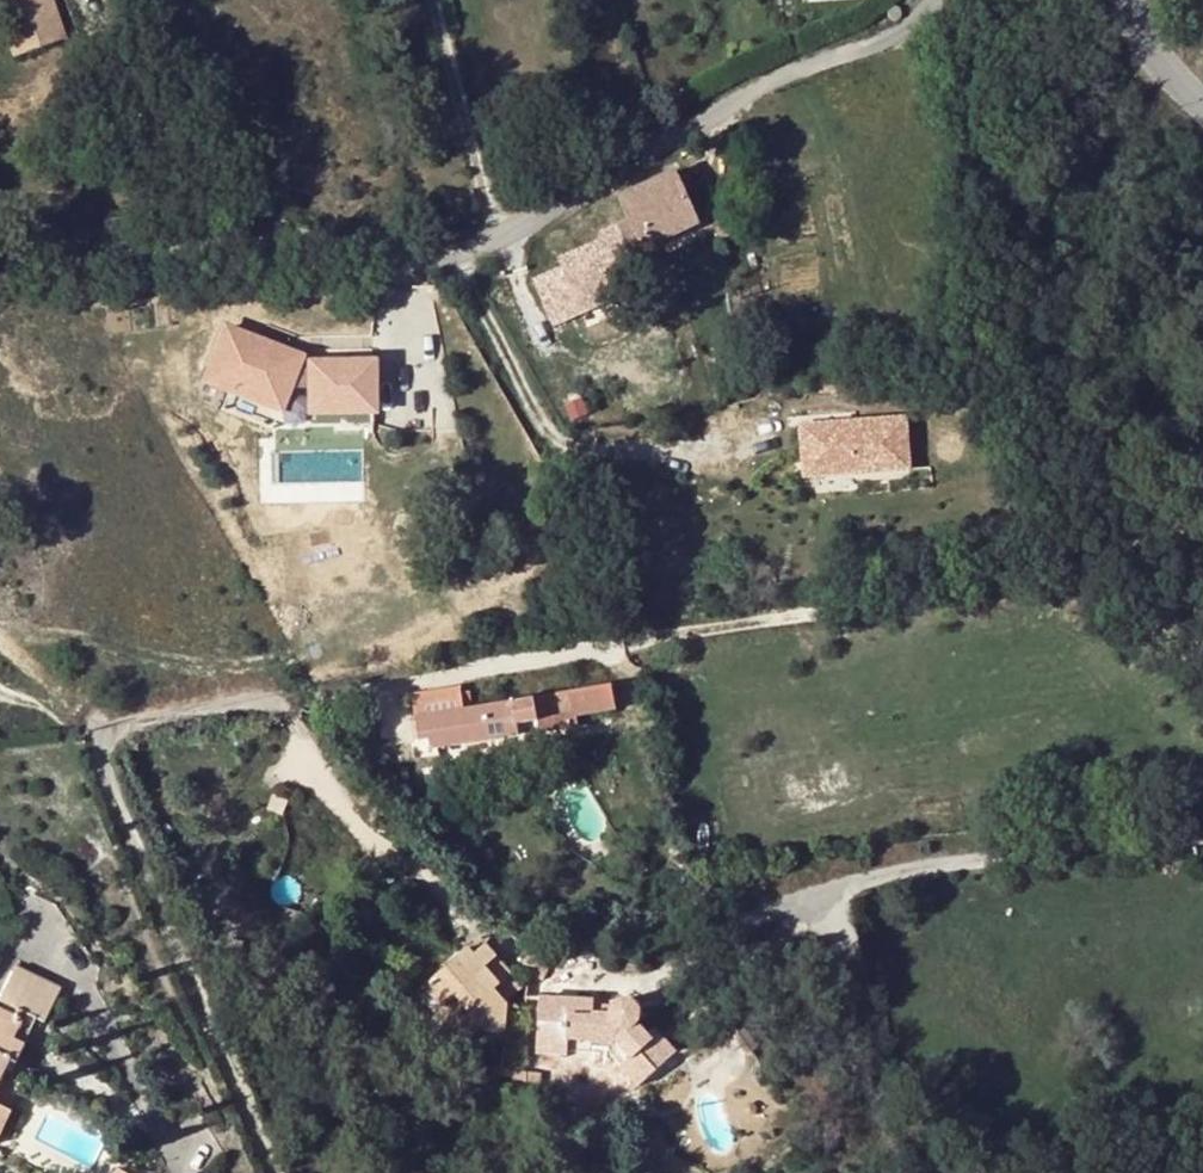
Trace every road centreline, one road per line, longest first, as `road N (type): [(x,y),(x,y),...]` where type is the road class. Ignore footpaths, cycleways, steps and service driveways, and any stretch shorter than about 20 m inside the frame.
road 1 (residential): [(0,276),(79,266),(447,257),(505,233),(770,82),(909,30),(939,0)]
road 2 (residential): [(292,723),(260,700),(229,702),(106,733),(100,746),(274,1172)]
road 3 (tertiary): [(1202,108),(1137,31),(1132,0)]

